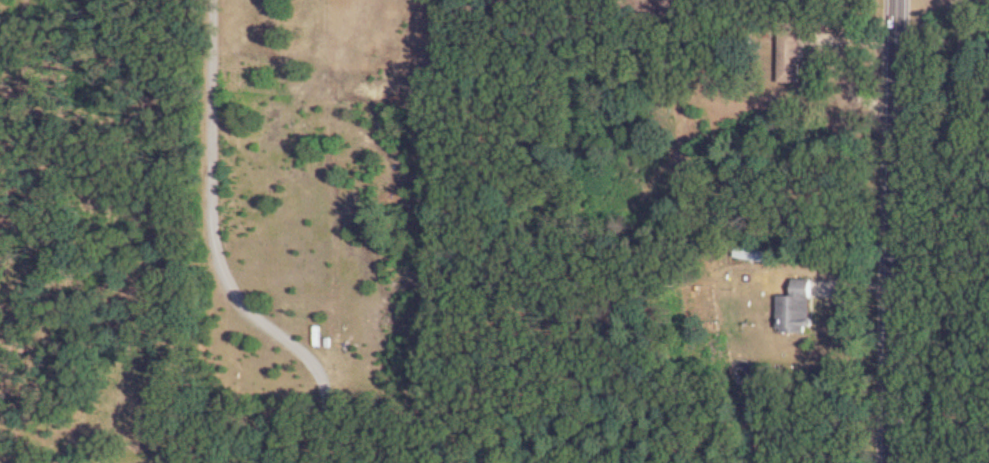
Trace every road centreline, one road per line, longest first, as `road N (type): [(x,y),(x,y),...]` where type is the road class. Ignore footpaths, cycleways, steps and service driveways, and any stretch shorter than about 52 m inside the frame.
road 1 (tertiary): [(892,462),(900,0)]

